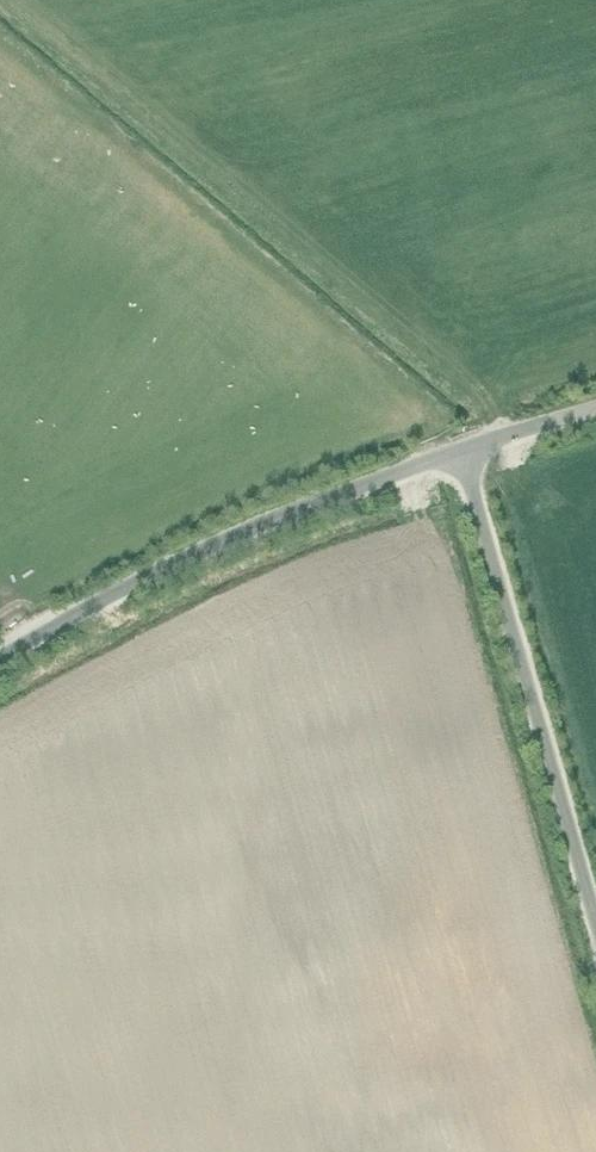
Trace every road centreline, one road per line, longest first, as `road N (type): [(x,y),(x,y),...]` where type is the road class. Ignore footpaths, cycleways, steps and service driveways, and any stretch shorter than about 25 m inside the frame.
road 1 (unclassified): [(0,661),(69,618),(261,525),(461,452)]
road 2 (unclassified): [(595,916),(461,452)]
road 3 (unclassified): [(461,452),(595,410)]

